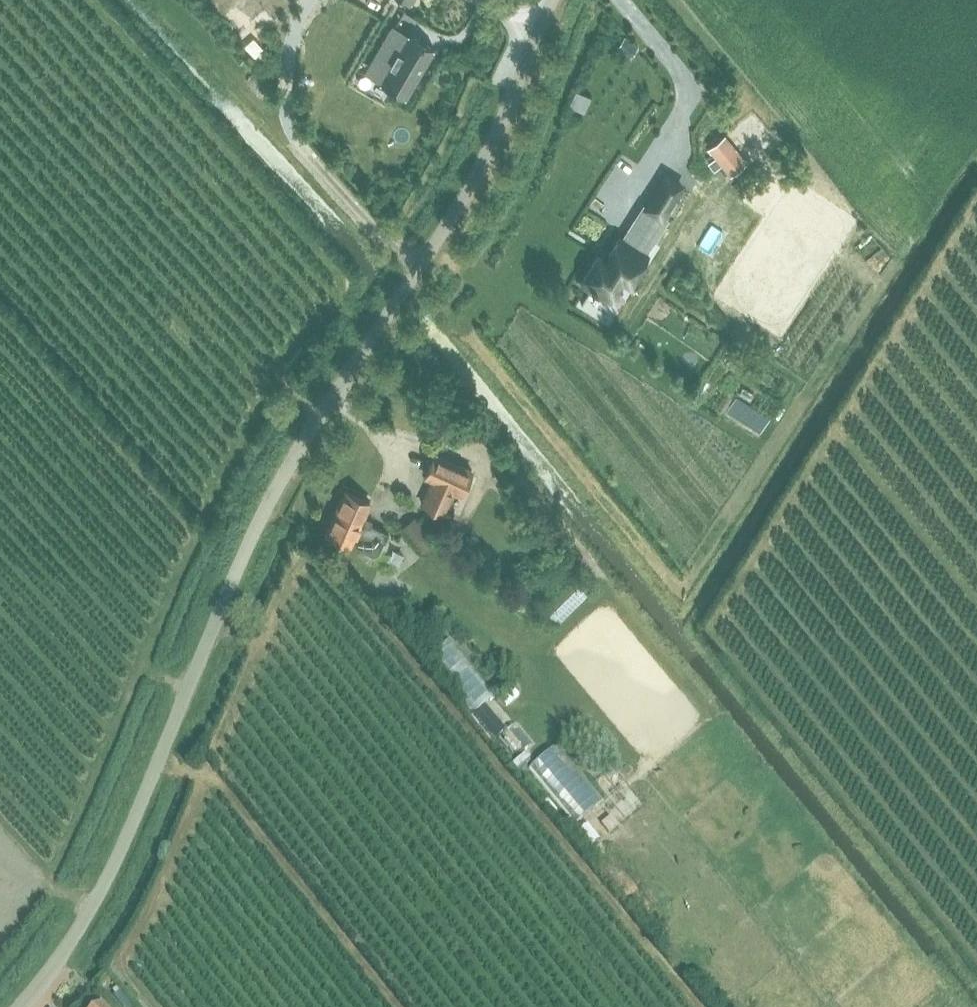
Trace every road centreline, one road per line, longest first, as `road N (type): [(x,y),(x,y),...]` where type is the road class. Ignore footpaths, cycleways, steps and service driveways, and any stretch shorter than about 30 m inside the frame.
road 1 (unclassified): [(25,1006),(51,979),(111,876),(310,424),(472,186),(555,0)]

